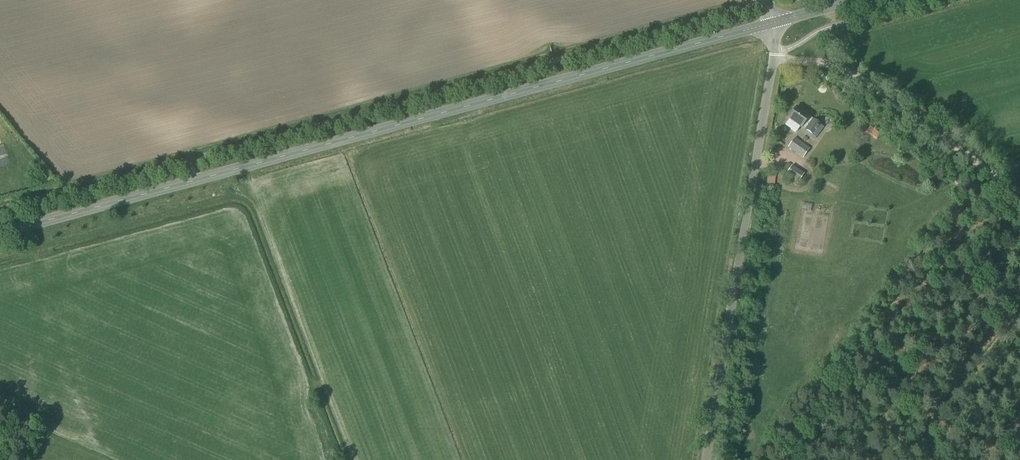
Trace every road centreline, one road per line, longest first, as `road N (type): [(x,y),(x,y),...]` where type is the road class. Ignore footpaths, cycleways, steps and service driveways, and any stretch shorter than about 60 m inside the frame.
road 1 (tertiary): [(0,233),(776,22)]
road 2 (unclassified): [(704,459),(776,22)]
road 3 (track): [(773,60),(840,67),(888,87),(1019,194)]
road 4 (track): [(799,459),(843,399),(930,459)]

